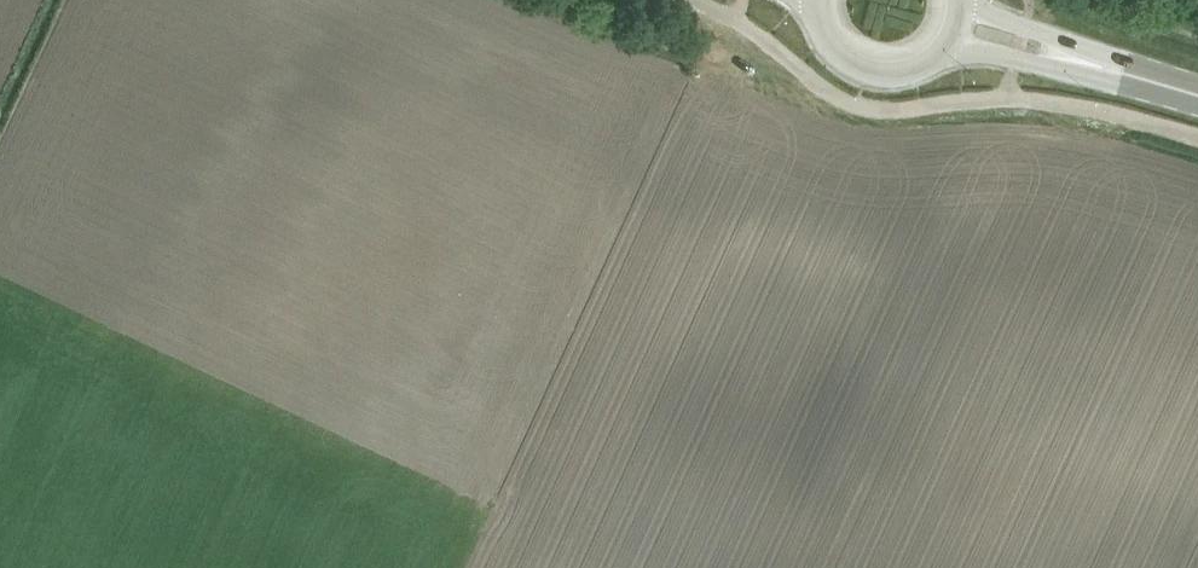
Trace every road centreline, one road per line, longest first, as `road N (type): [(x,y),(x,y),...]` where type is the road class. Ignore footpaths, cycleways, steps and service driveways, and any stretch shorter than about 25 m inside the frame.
road 1 (unclassified): [(1197,135),(1115,112),(1012,98),(887,106),(852,100),(764,30),(707,0)]
road 2 (primary): [(810,0),(829,50),(876,76),(930,65),(950,47)]
road 3 (primary): [(950,47),(1016,61),(1077,61)]
road 4 (primary): [(1197,95),(1077,61)]
road 5 (primary): [(1077,61),(1023,27),(966,6)]

